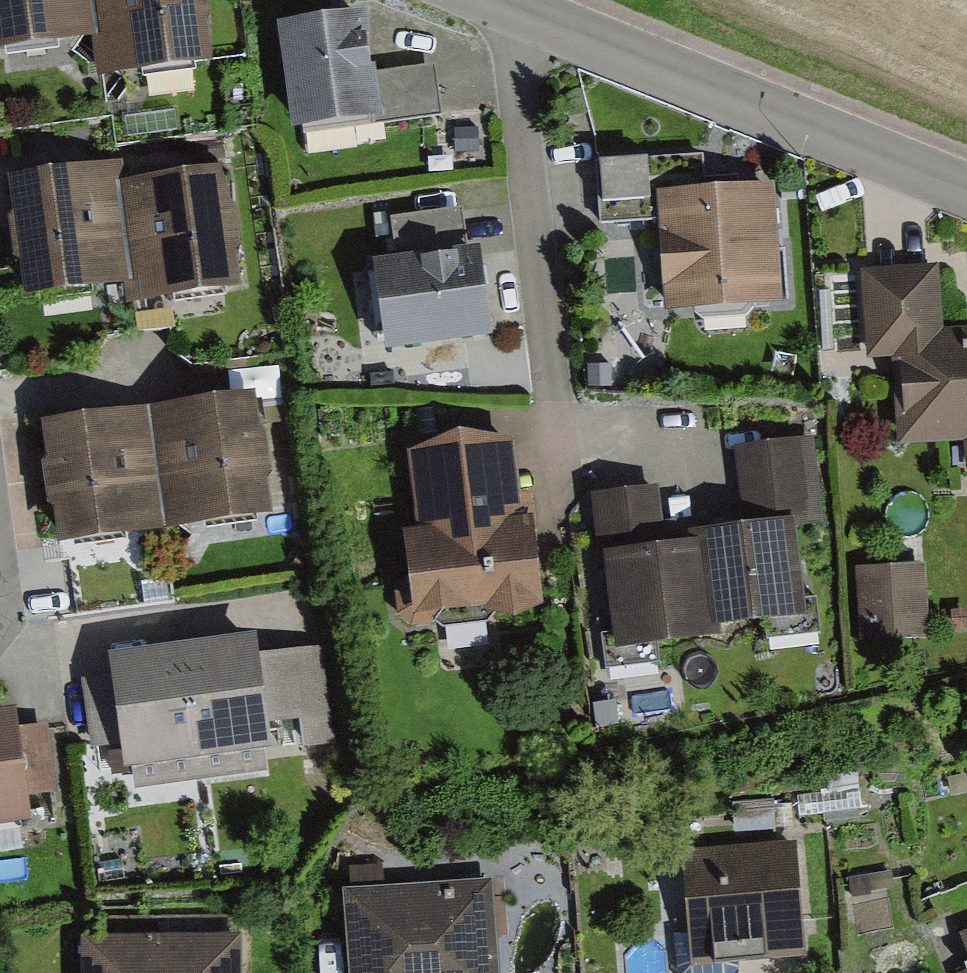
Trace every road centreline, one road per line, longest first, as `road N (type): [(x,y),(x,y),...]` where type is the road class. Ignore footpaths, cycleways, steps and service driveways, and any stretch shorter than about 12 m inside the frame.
road 1 (tertiary): [(501,0),(966,192)]

